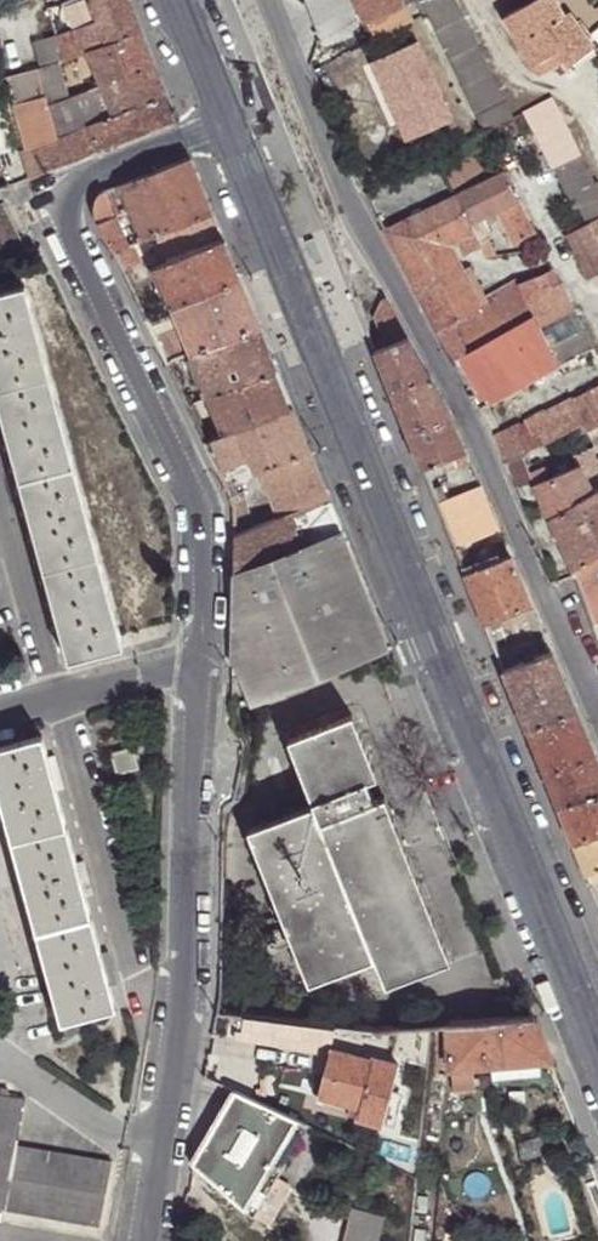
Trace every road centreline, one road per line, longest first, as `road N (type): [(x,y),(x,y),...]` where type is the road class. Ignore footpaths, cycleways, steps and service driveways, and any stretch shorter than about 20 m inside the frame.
road 1 (residential): [(226,120),(63,197),(62,219),(199,519),(181,982),(146,1240)]
road 2 (tertiary): [(226,120),(597,1057)]
road 3 (residential): [(597,719),(454,396),(386,277),(271,0)]
road 4 (tertiary): [(177,0),(226,120)]
road 5 (residential): [(597,333),(543,226)]

